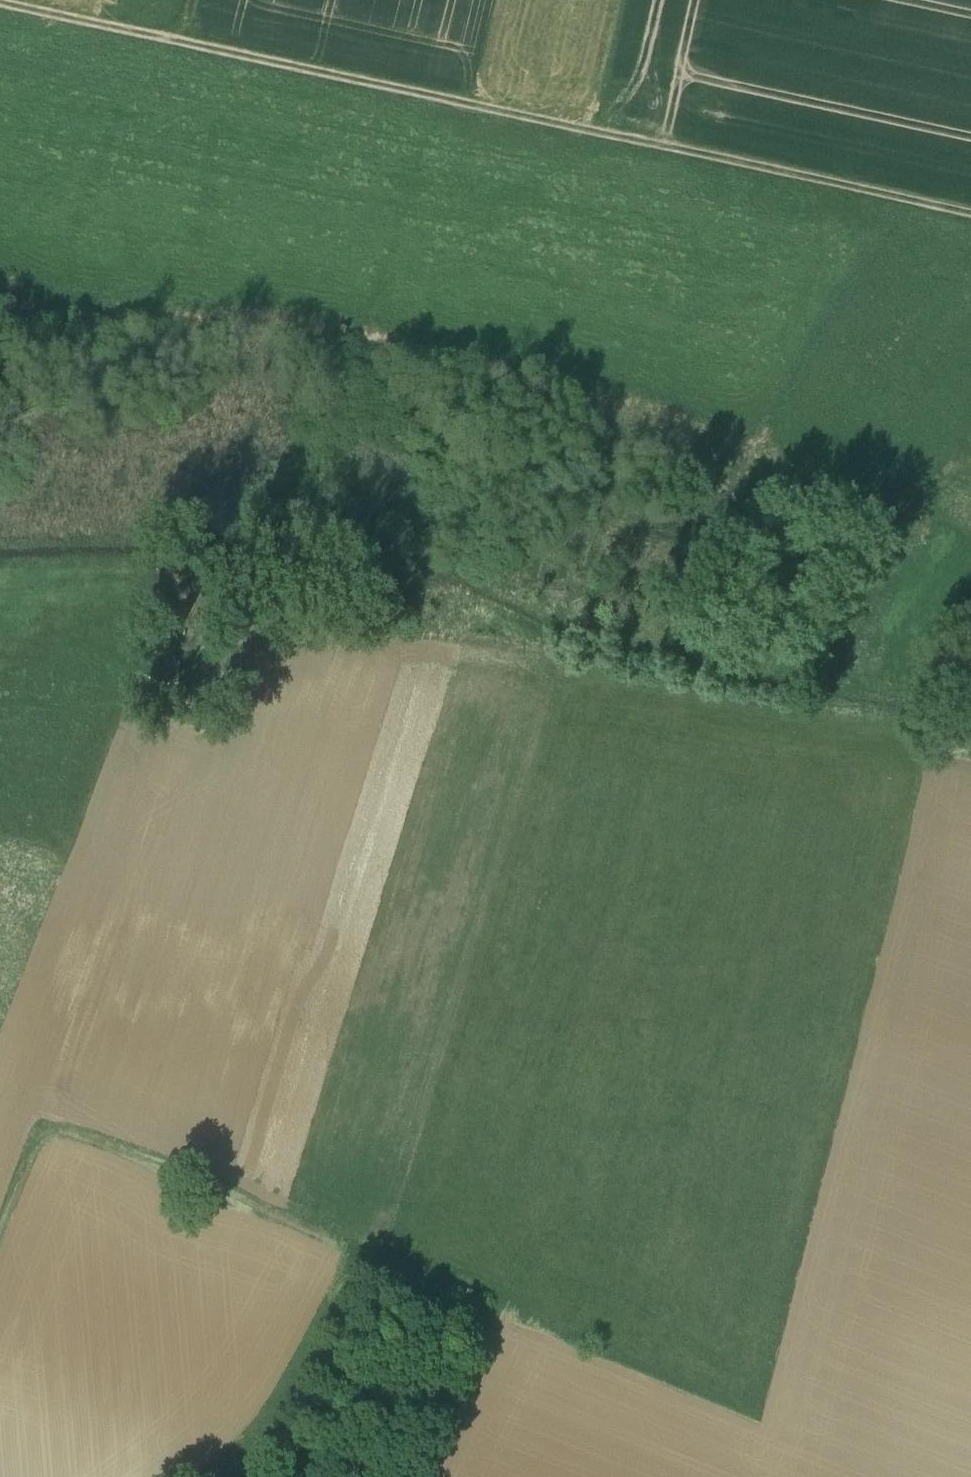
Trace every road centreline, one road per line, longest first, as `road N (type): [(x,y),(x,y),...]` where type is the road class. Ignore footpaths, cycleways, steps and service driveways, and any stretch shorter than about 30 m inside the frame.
road 1 (track): [(11,0),(970,215)]
road 2 (track): [(404,1476),(437,1391),(434,1284),(198,1179),(39,1120),(0,1216)]

